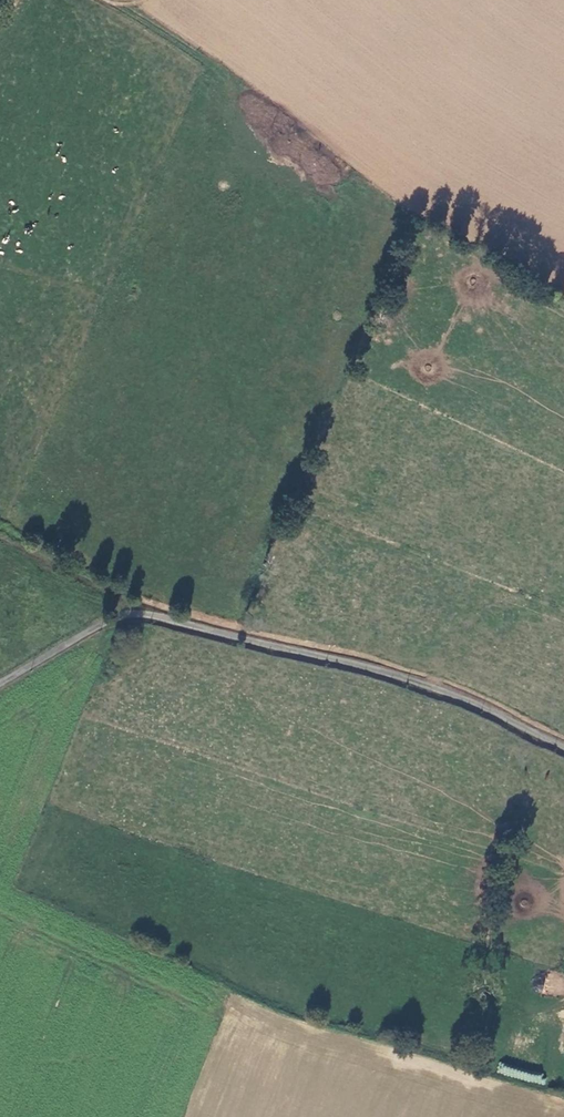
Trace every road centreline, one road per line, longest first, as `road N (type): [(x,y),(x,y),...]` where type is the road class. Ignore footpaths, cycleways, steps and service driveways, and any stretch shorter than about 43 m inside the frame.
road 1 (unclassified): [(563,745),(441,690),(137,613),(99,625),(0,681)]

